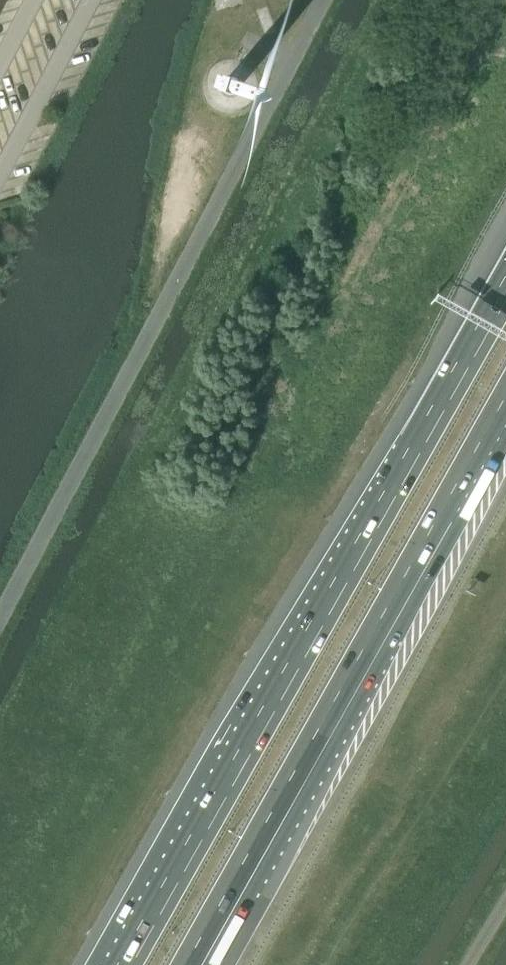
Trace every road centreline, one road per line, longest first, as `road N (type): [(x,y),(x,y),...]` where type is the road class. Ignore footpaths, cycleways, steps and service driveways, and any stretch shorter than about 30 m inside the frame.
road 1 (motorway): [(505,285),(123,964)]
road 2 (unclassified): [(320,0),(0,610)]
road 3 (motorway): [(194,964),(505,408)]

